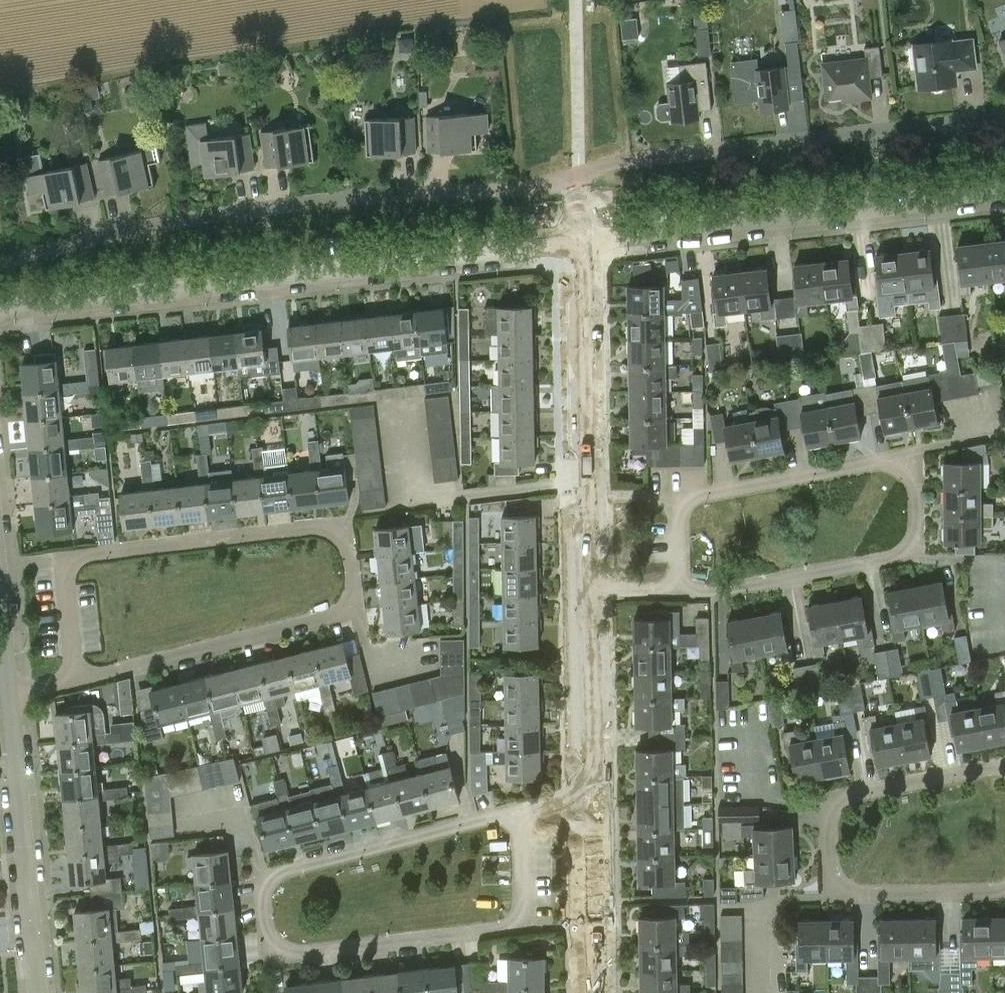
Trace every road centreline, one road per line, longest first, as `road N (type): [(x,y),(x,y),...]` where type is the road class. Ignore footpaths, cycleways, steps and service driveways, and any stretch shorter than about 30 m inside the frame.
road 1 (residential): [(73,681),(352,605),(345,538),(336,526),(78,556),(66,565)]
road 2 (residential): [(521,811),(290,868),(267,882),(261,899),(264,931),(276,948),(299,954),(500,928),(524,904)]
road 3 (residential): [(0,260),(229,212),(524,189),(579,176)]
road 4 (residential): [(0,311),(580,247)]
road 5 (residential): [(676,586),(715,591),(893,559),(915,540),(912,479),(901,461),(882,457),(675,498)]
road 6 (residential): [(579,176),(626,159),(1004,116)]
road 7 (residential): [(580,247),(1004,194)]
road 8 (residential): [(1004,766),(838,800),(825,824),(827,873),(854,895),(999,892)]
road 9 (residential): [(586,594),(580,247)]
road 10 (residential): [(34,992),(6,699)]
road 11 (residential): [(592,992),(589,791)]
road 12 (residential): [(589,791),(586,594)]

